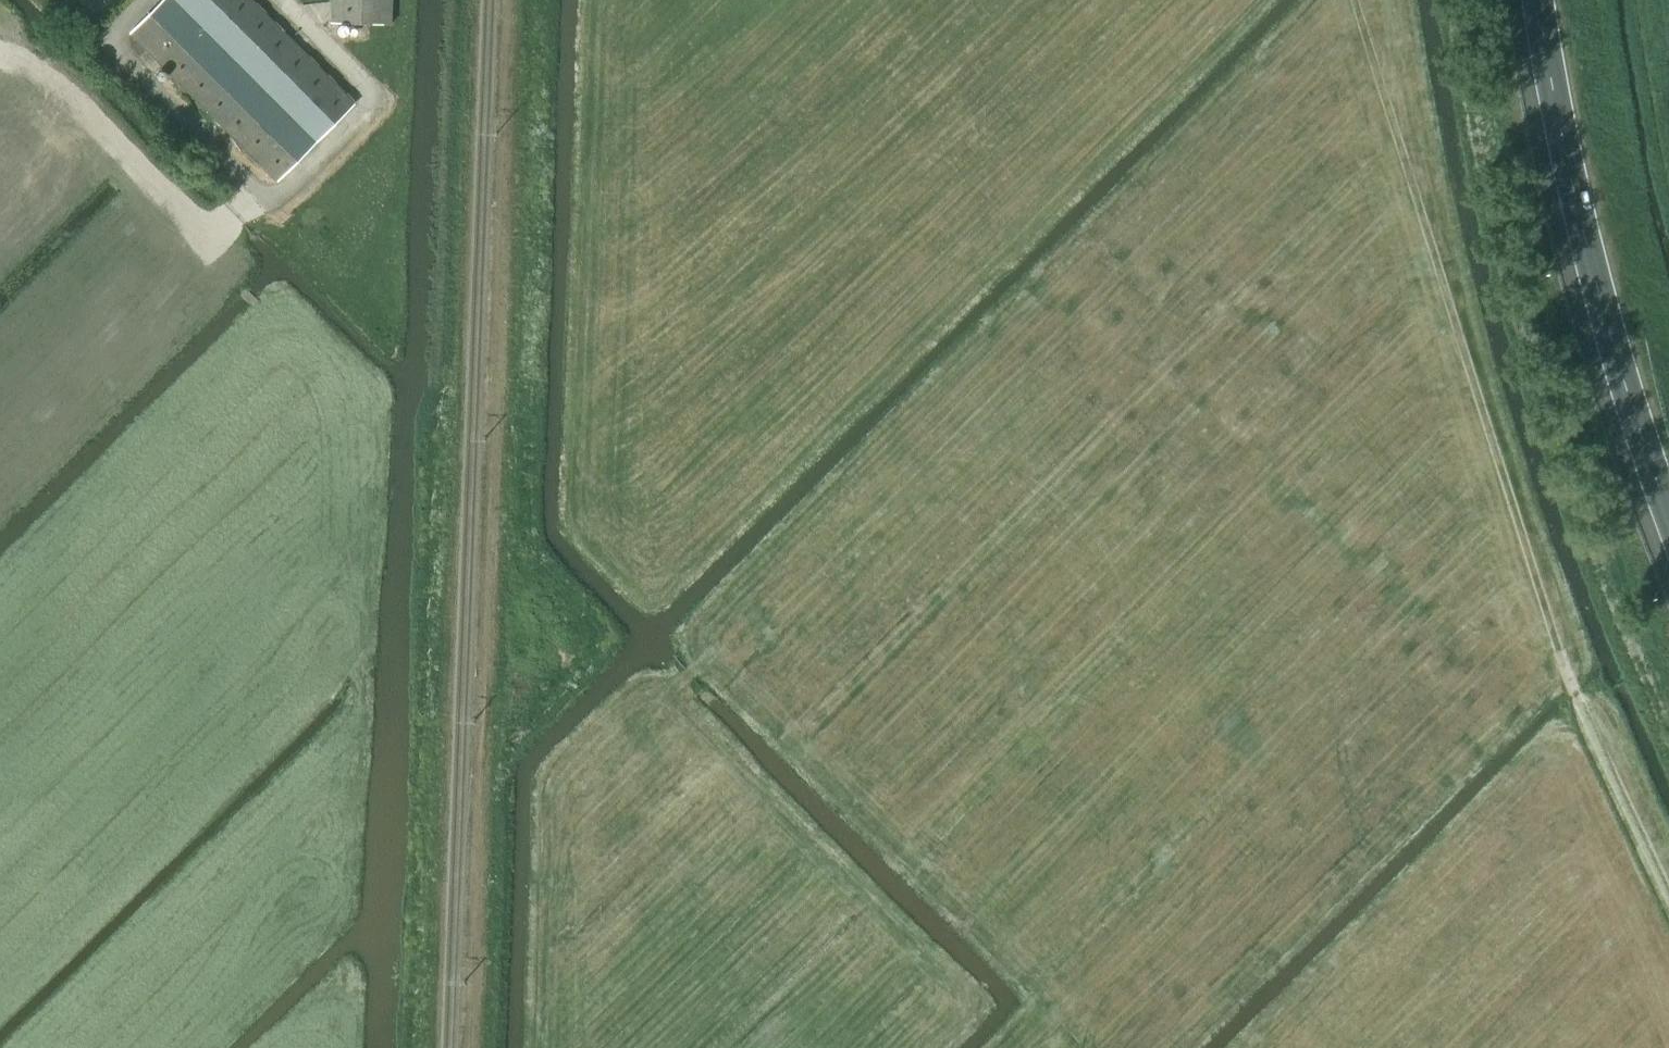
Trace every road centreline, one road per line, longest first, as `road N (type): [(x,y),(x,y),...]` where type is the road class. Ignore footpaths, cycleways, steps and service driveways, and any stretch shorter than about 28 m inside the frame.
road 1 (track): [(1668,894),(1563,669),(1353,0)]
road 2 (motorway): [(1539,0),(1559,136),(1603,321),(1668,519)]

